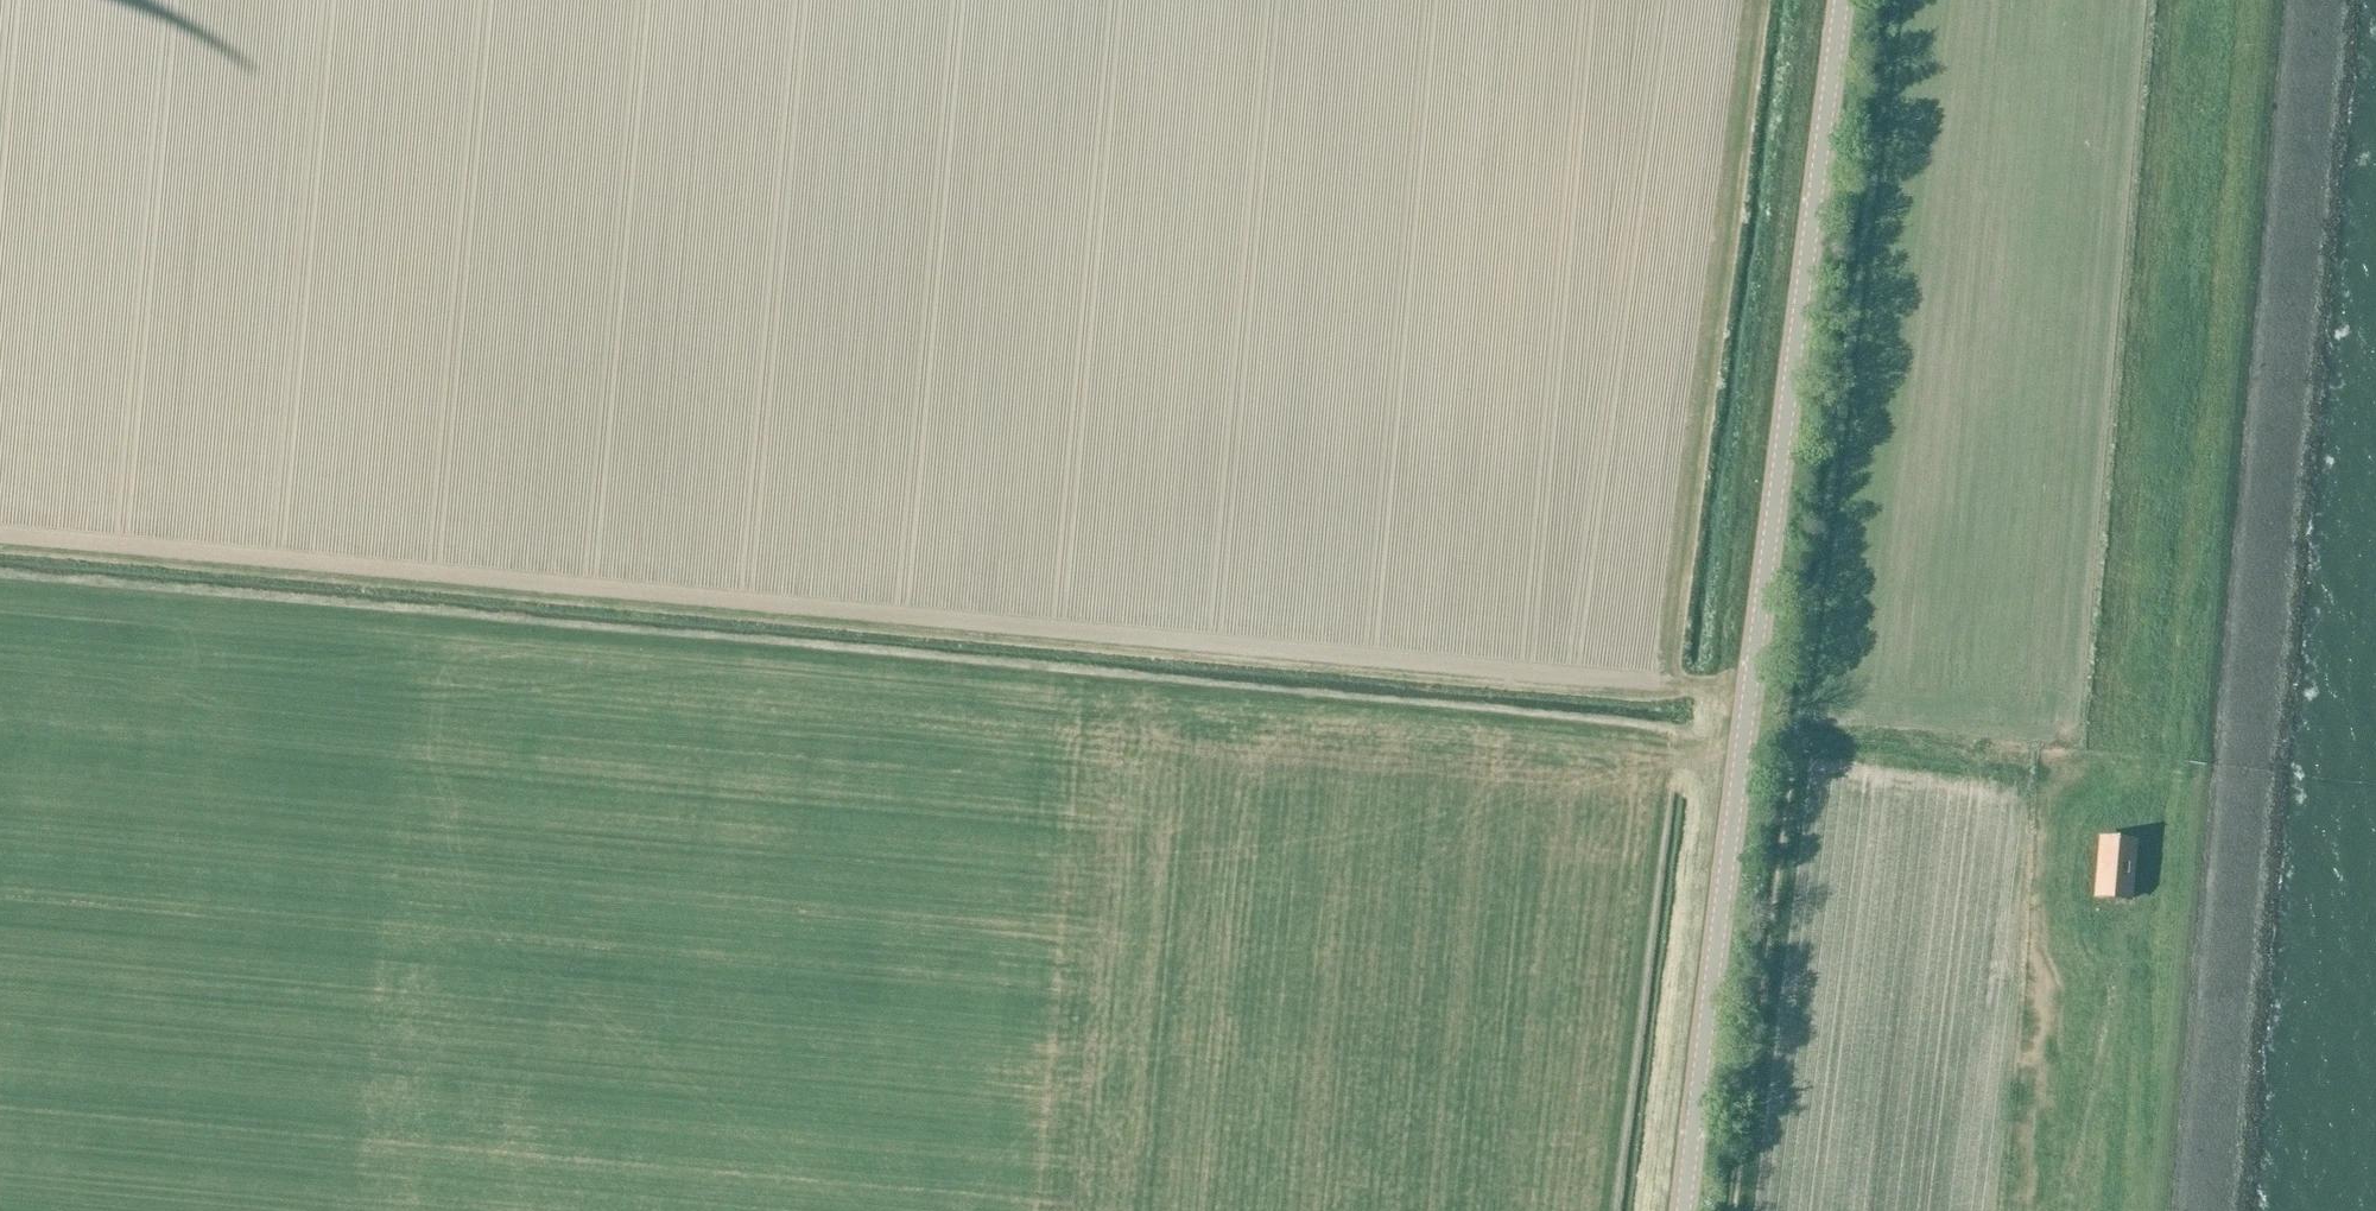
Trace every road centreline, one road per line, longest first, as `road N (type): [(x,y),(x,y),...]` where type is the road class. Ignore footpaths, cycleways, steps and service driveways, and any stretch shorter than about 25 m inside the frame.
road 1 (tertiary): [(1685,1210),(1839,0)]
road 2 (track): [(2124,947),(2057,1210)]

